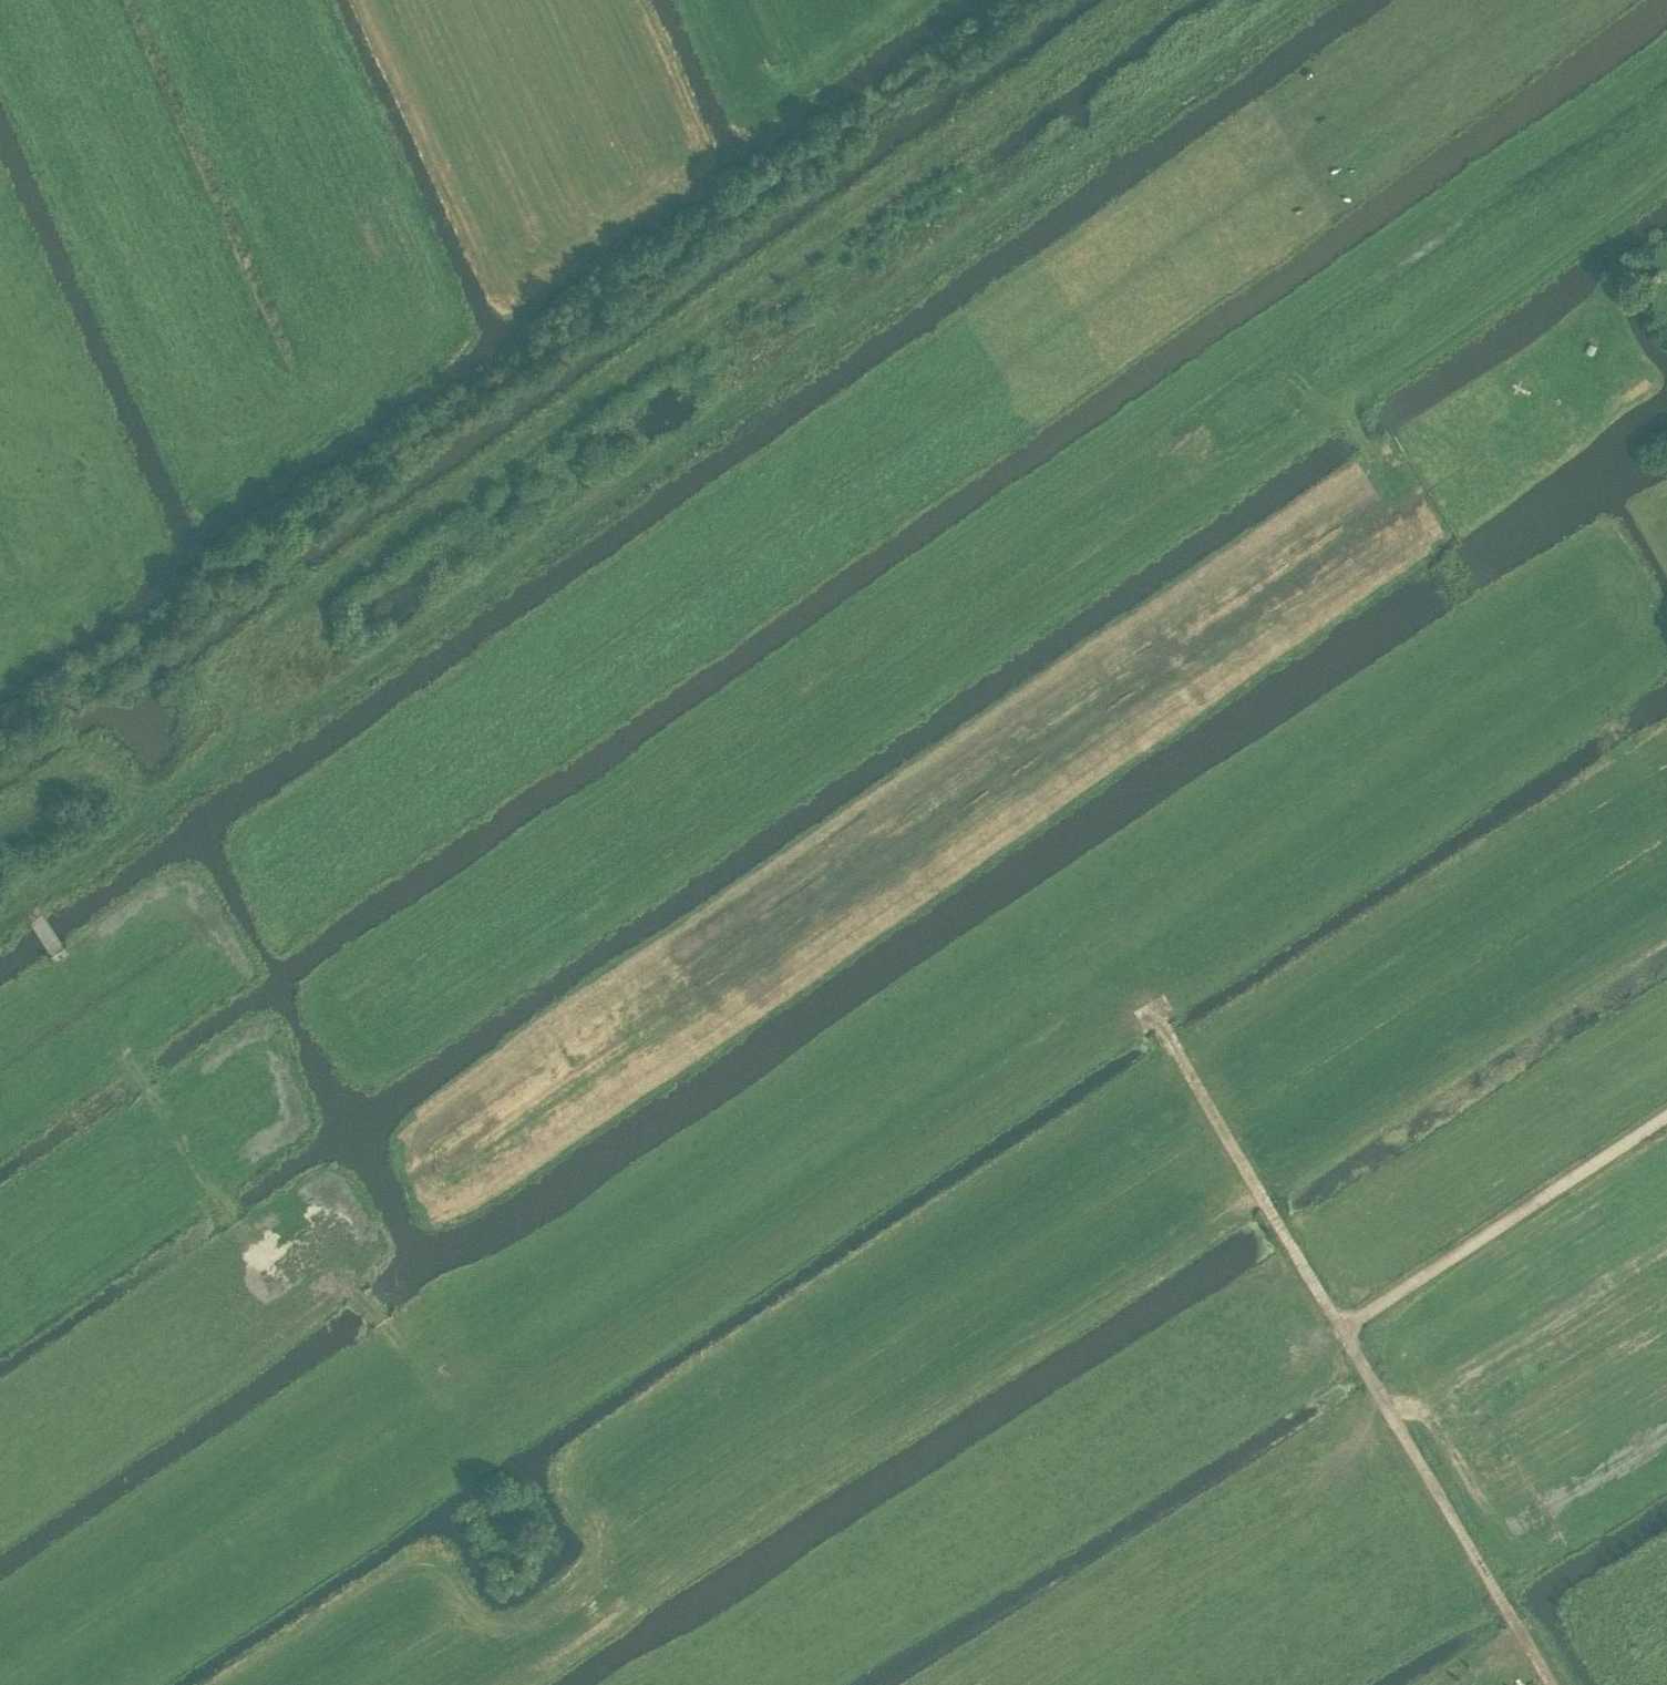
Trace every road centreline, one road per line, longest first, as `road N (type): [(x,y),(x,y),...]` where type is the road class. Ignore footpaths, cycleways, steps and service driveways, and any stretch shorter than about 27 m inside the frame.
road 1 (track): [(1666,1116),(1343,1332),(1152,1017),(955,1085)]
road 2 (track): [(1343,1332),(1550,1684)]

